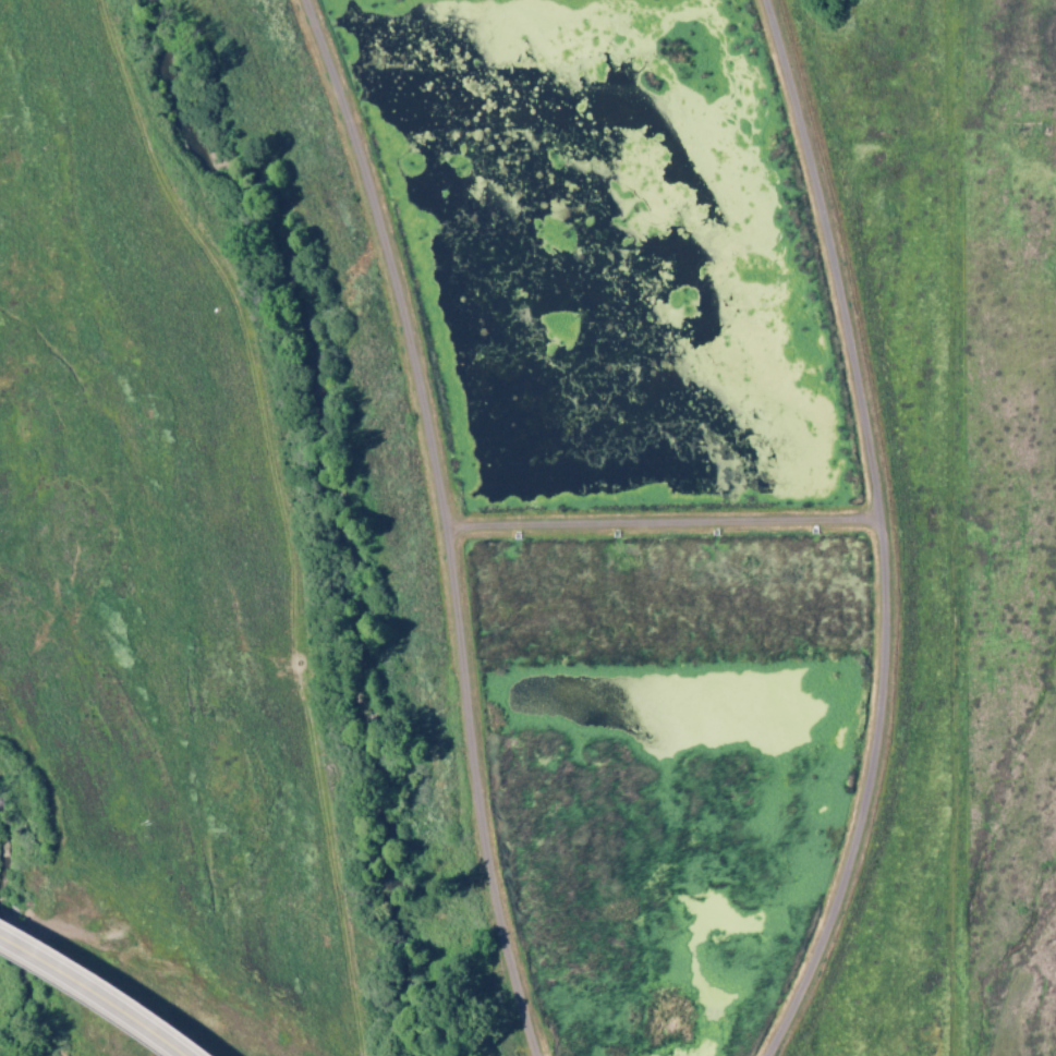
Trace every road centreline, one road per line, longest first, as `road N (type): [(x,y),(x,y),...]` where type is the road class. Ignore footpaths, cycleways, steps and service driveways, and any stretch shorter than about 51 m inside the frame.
road 1 (trunk): [(0,938),(181,1055)]

